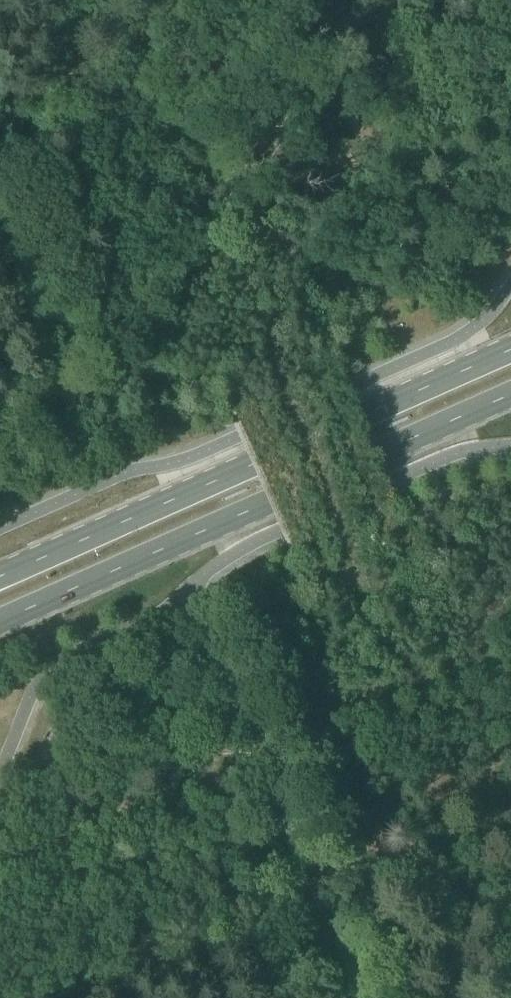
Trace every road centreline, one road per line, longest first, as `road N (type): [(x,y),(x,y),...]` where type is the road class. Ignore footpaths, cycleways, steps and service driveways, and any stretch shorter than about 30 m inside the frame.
road 1 (primary): [(0,622),(510,395)]
road 2 (primary): [(510,349),(0,574)]

